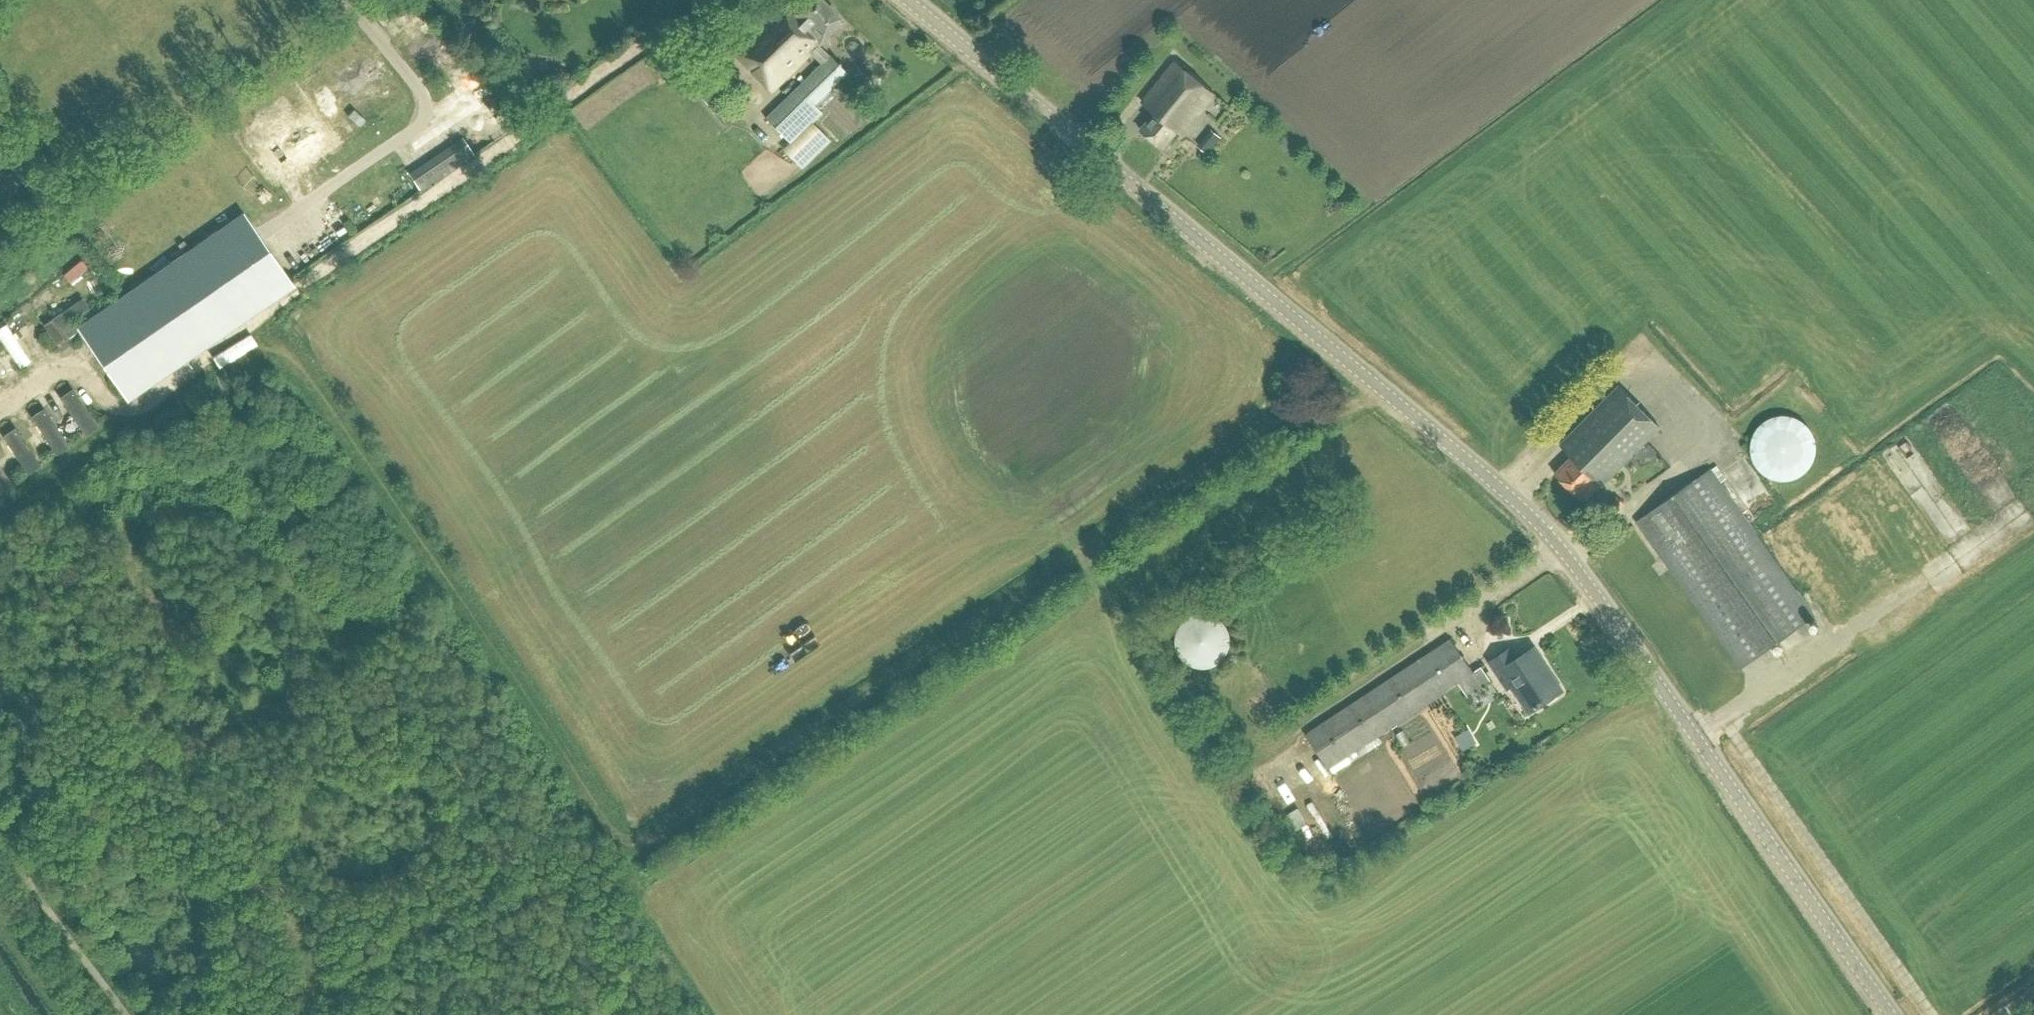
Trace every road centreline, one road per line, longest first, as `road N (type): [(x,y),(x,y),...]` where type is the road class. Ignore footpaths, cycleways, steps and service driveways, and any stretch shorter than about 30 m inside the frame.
road 1 (track): [(1374,397),(1317,425),(1272,434),(626,859),(290,356),(261,348),(228,360),(0,518)]
road 2 (tertiary): [(1894,1014),(1715,756),(1556,549),(898,0)]

